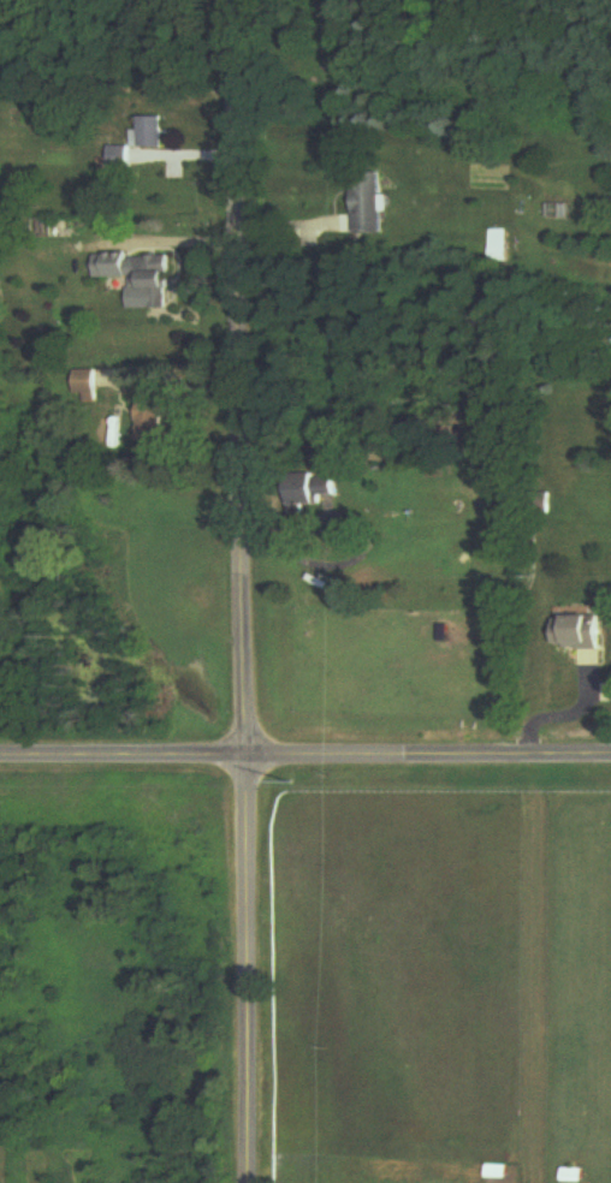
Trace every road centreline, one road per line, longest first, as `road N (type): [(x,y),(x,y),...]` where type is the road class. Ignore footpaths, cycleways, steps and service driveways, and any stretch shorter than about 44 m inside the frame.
road 1 (residential): [(249,1182),(242,0)]
road 2 (residential): [(610,755),(0,754)]

